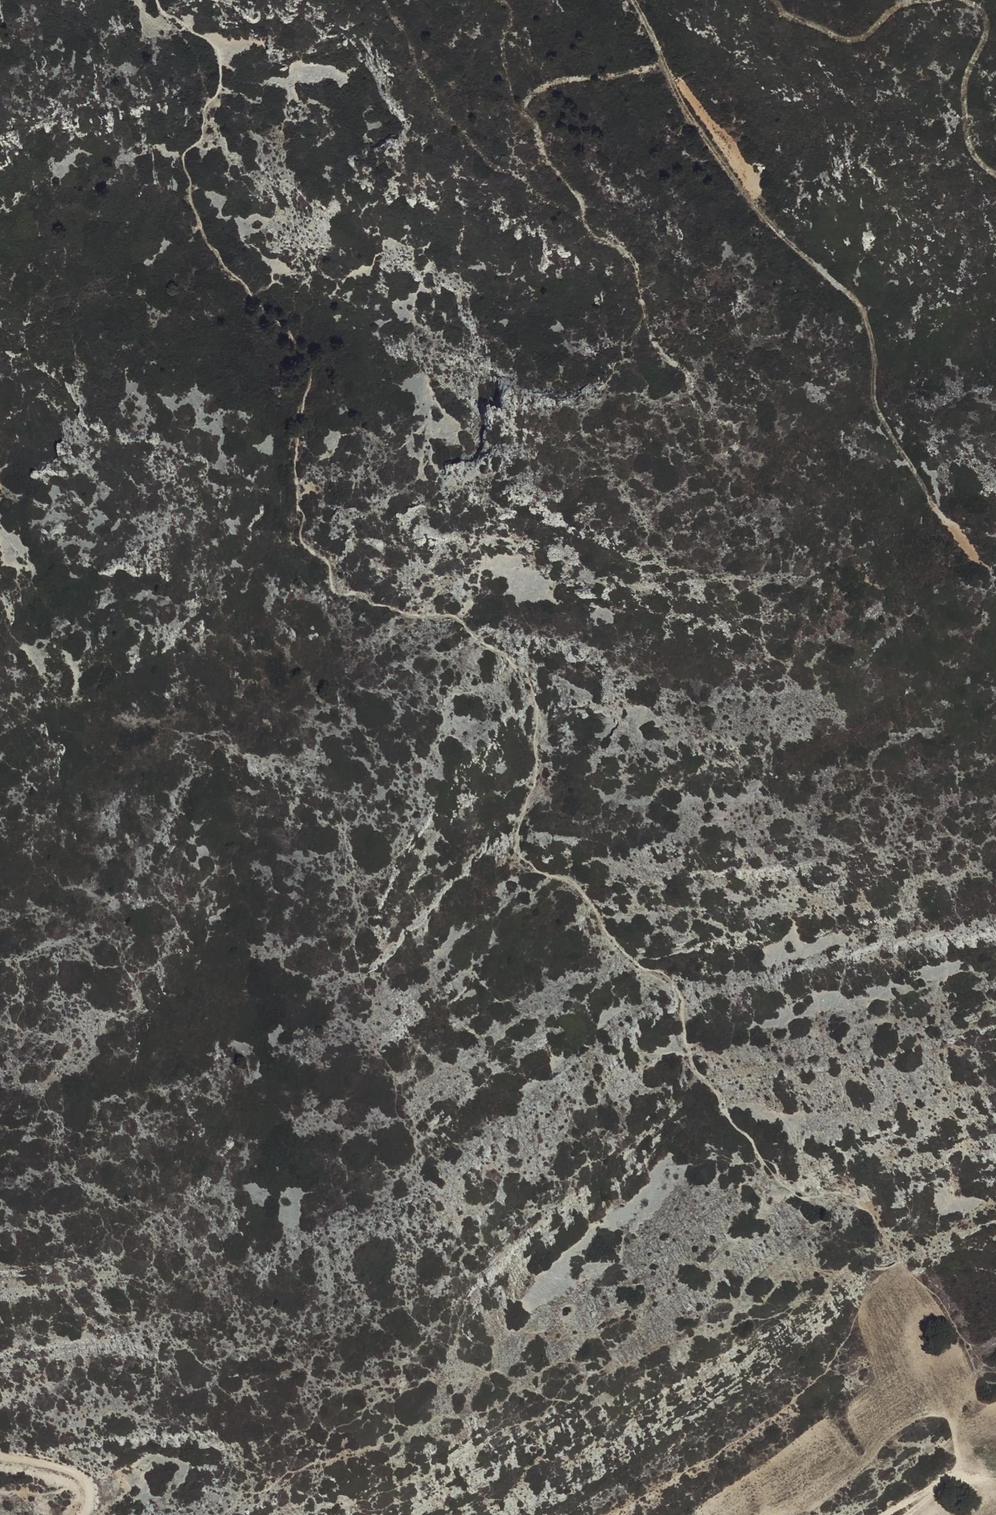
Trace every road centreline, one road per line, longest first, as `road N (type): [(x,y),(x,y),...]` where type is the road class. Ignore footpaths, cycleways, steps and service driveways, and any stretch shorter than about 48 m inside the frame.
road 1 (track): [(640,0),(710,153),(764,216),(861,303),(876,339),(883,411),(923,468),(938,511)]
road 2 (track): [(882,1514),(952,1474),(995,1473)]
road 3 (track): [(0,1455),(73,1472),(85,1484),(81,1514)]

